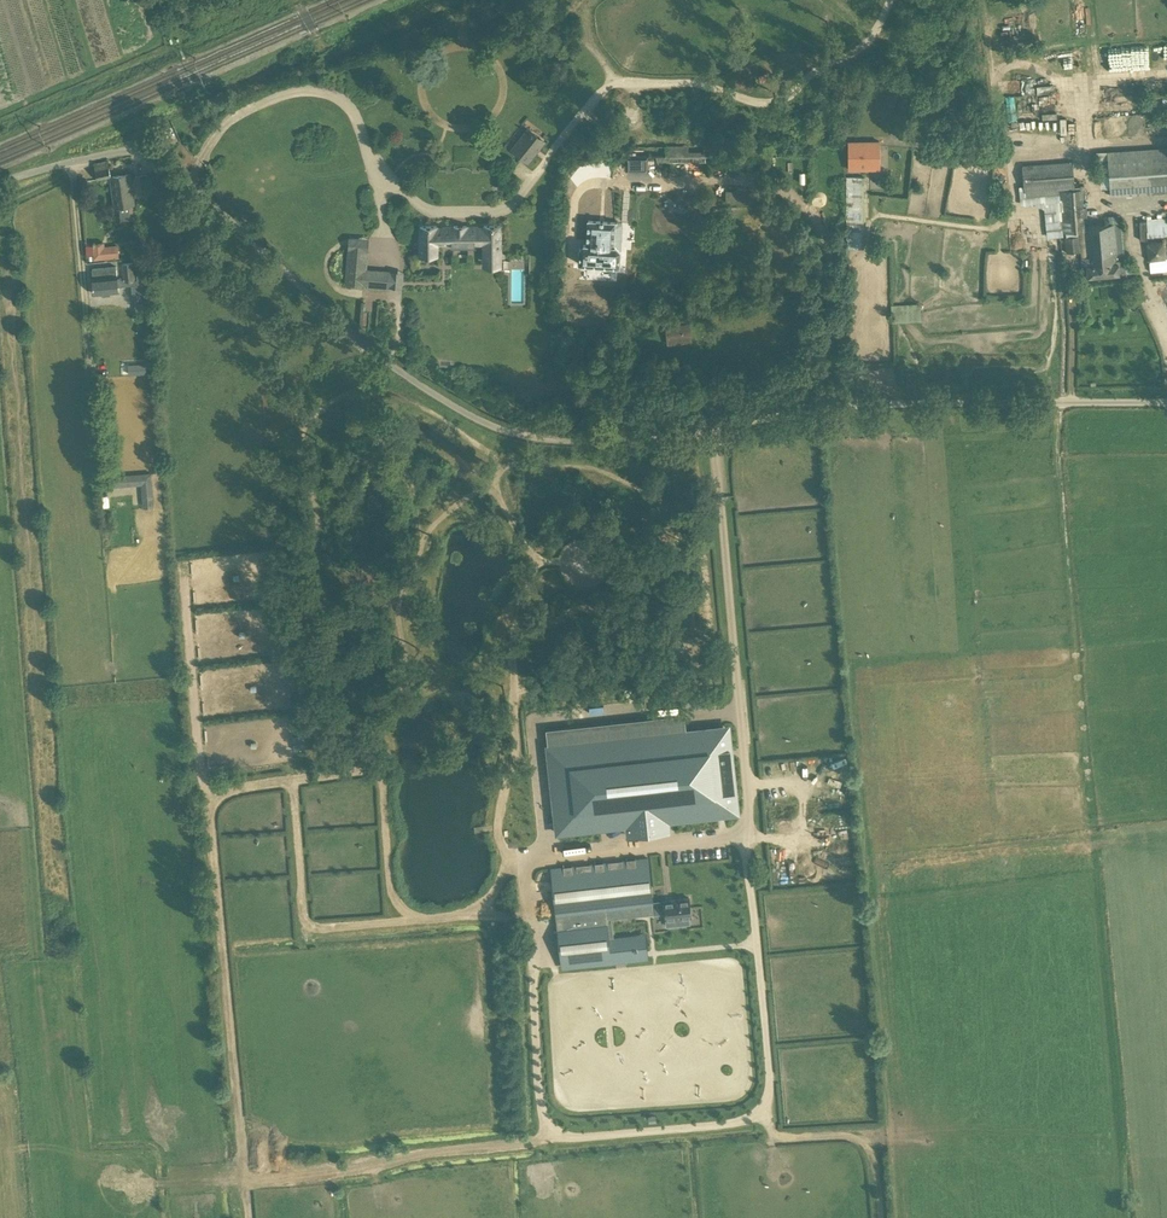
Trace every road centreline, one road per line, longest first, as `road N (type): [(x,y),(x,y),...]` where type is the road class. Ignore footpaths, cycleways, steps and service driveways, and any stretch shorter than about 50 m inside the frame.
road 1 (unclassified): [(0,182),(125,152),(161,159),(387,362),(460,409),(522,435),(606,439),(861,404),(1166,402)]
road 2 (track): [(524,461),(448,505),(431,527),(398,606),(396,704),(368,737),(329,719),(317,685),(330,630),(318,513),(300,463),(302,434),(322,408),(377,378),(387,362)]
road 3 (track): [(541,857),(527,886),(540,1097),(552,1129),(585,1138),(727,1124),(765,1109),(771,1090),(745,854),(728,837)]
road 4 (track): [(377,387),(427,409),(498,457),(595,470),(658,467),(682,480),(673,559),(686,608),(678,643),(620,688),(517,677)]
road 5 (track): [(380,769),(241,789),(214,807),(249,1217)]
road 6 (track): [(889,0),(867,48),(816,69),(779,104),(694,82),(610,85),(504,210)]
road 7 (track): [(464,916),(485,905),(506,866),(499,830),(521,710),(513,636),(534,568),(489,486)]
road 8 (track): [(290,760),(304,916),(312,927),(529,916)]
road 9 (track): [(1166,142),(1003,151),(981,0)]
road 10 (track): [(757,944),(561,966),(532,955)]
road 11 (track): [(368,737),(384,782),(393,892),(403,911),(423,920)]
road 12 (track): [(881,1217),(874,1162),(862,1144),(777,1136),(765,1109)]
road 13 (track): [(377,378),(382,442),(421,492),(448,505)]
road 14 (track): [(673,559),(533,563)]

